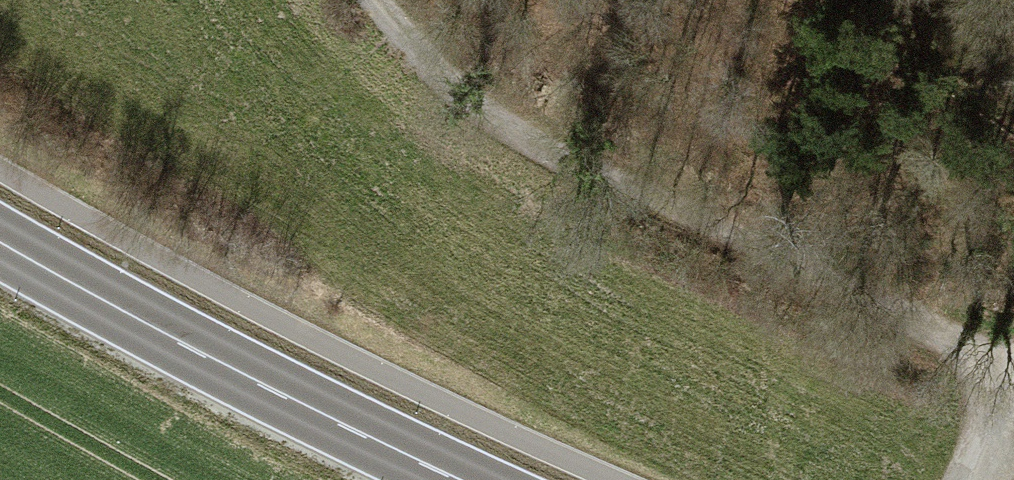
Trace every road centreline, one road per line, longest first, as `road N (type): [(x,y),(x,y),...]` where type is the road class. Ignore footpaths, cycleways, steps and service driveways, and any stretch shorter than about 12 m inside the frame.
road 1 (track): [(1011,366),(509,131),(416,64),(371,0)]
road 2 (secondary): [(0,239),(163,334),(463,479)]
road 3 (track): [(1011,366),(956,479)]

